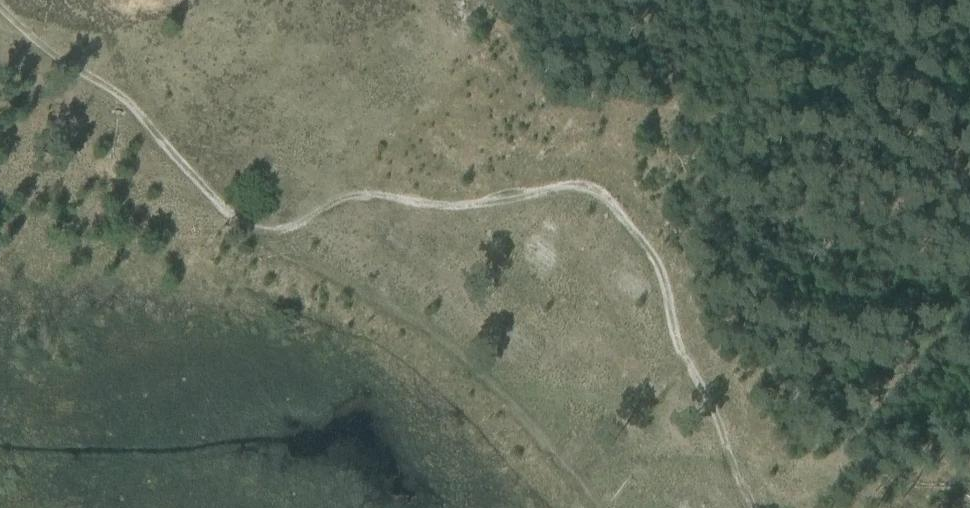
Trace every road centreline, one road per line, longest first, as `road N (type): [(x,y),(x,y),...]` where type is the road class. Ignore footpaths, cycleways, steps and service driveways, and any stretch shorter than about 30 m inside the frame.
road 1 (track): [(280,243),(300,221),(359,194),(486,206),(590,184),(657,259),(680,345),(720,419),(750,507)]
road 2 (track): [(280,243),(434,332),(592,481),(609,507)]
road 3 (track): [(0,10),(122,98),(183,166),(252,228),(280,243)]

